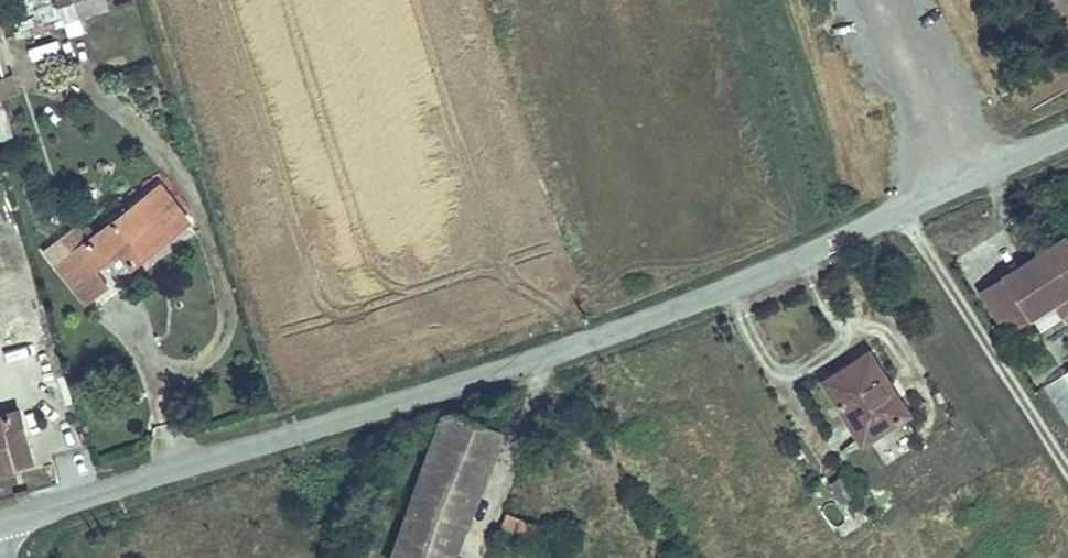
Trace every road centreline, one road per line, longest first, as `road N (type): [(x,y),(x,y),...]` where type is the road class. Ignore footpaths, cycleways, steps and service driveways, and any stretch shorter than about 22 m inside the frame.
road 1 (unclassified): [(1067,131),(718,293),(0,528)]

